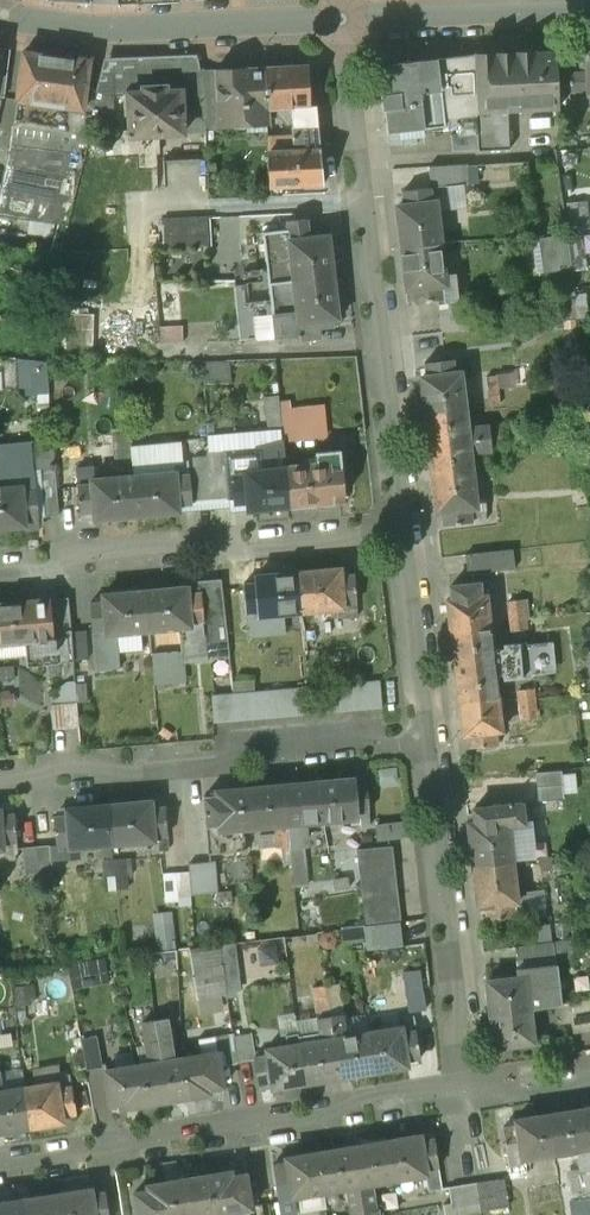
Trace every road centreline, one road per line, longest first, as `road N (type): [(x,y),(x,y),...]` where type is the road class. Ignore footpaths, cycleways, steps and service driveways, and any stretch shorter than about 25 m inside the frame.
road 1 (residential): [(338,19),(398,533)]
road 2 (residential): [(466,1095),(0,1171)]
road 3 (residential): [(0,776),(422,739)]
road 4 (residential): [(398,533),(0,566)]
road 5 (residential): [(422,739),(466,1095)]
road 6 (residential): [(0,17),(105,31),(338,19)]
road 7 (residential): [(338,19),(589,7)]
road 8 (residential): [(398,533),(422,739)]
road 9 (residential): [(589,1075),(466,1095)]

